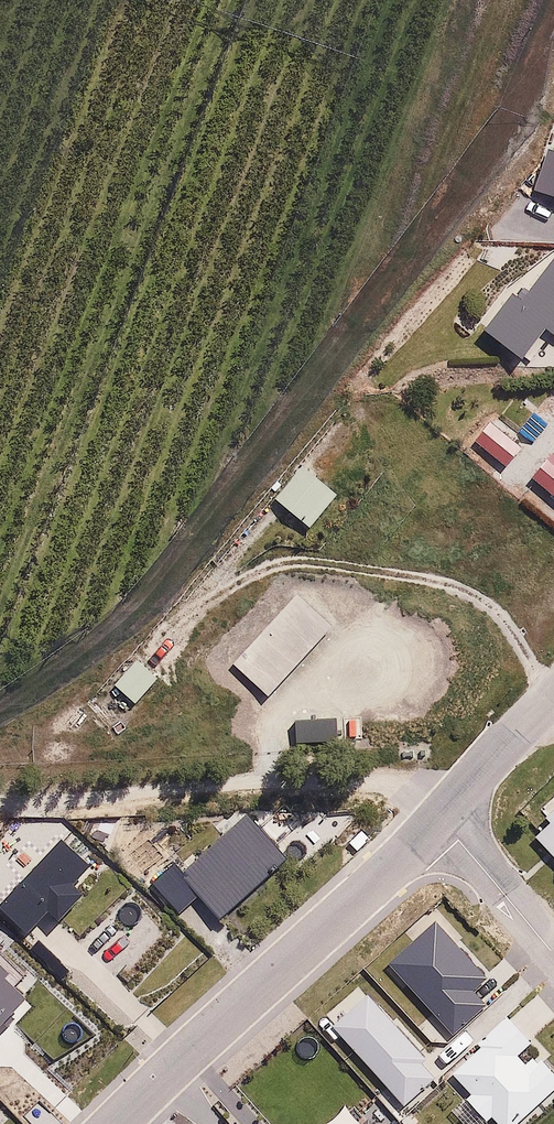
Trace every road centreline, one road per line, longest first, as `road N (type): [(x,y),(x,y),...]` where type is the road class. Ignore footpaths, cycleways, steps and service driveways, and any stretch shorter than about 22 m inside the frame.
road 1 (residential): [(440,818),(113,1123)]
road 2 (residential): [(553,954),(440,818)]
road 3 (residential): [(440,818),(553,702)]

